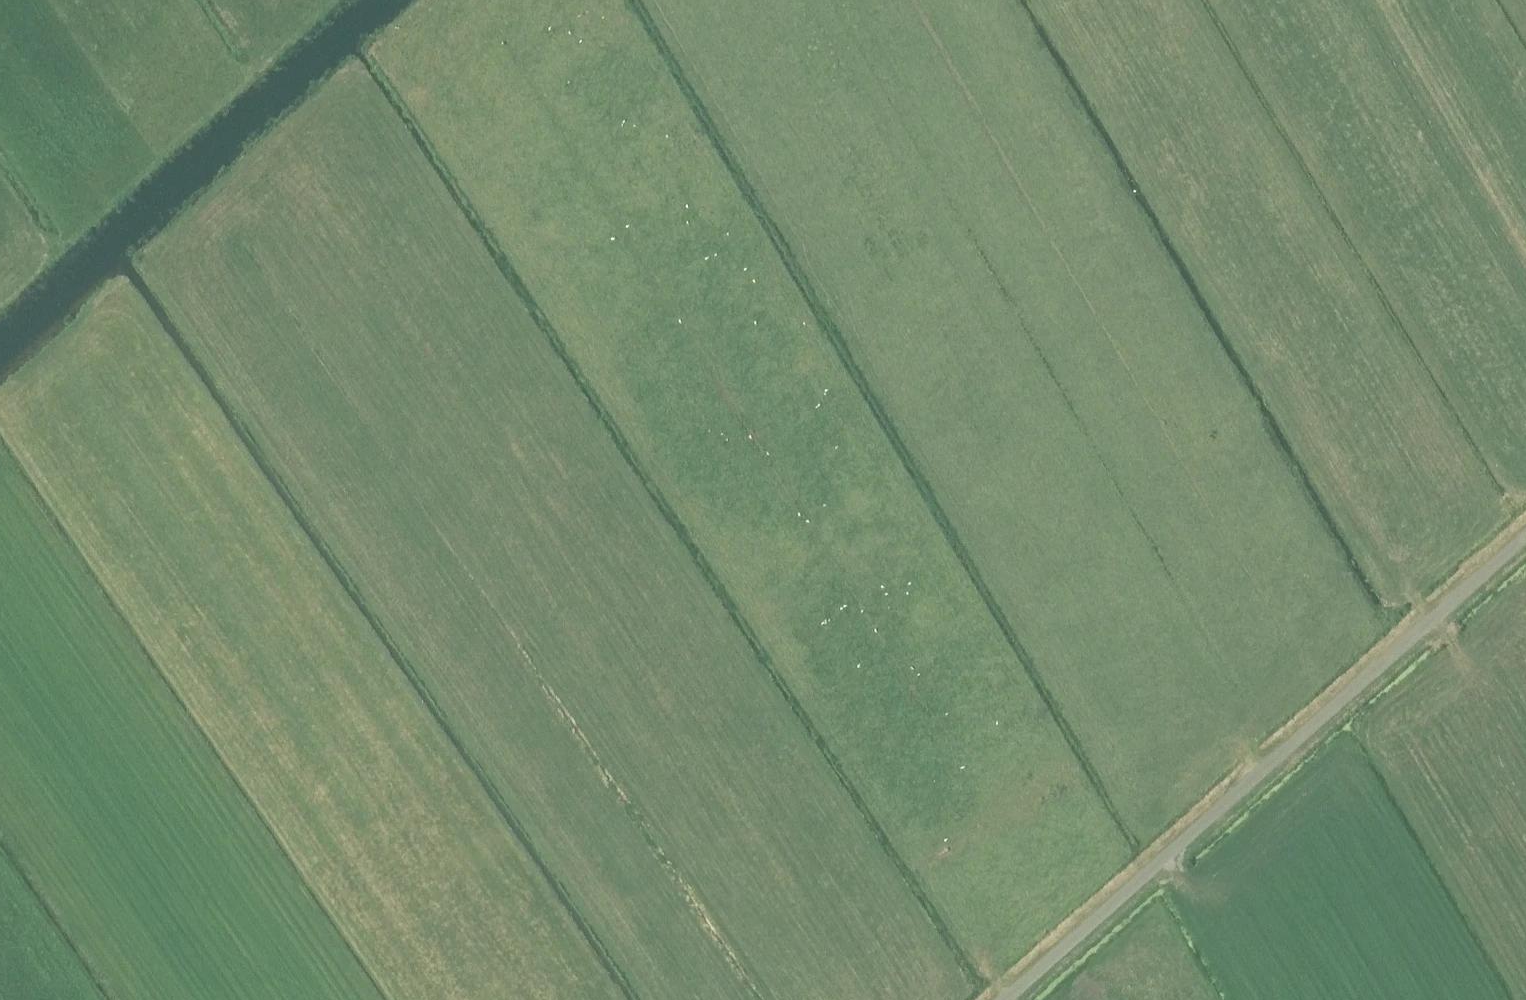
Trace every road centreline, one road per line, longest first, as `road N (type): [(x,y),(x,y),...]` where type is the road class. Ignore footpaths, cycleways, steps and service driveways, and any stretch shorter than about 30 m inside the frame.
road 1 (unclassified): [(1008,999),(1525,539)]

